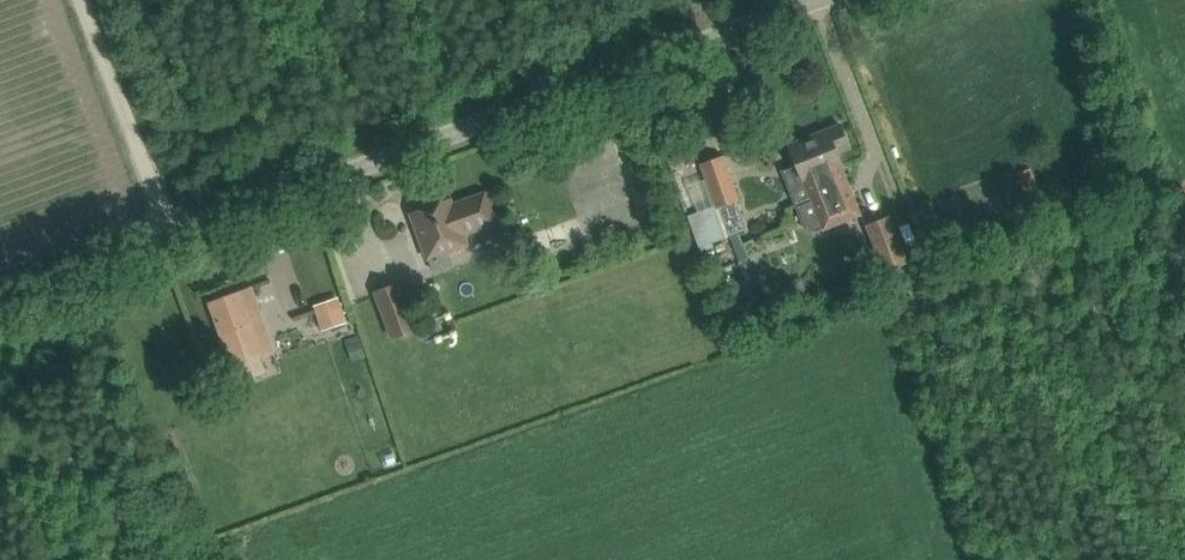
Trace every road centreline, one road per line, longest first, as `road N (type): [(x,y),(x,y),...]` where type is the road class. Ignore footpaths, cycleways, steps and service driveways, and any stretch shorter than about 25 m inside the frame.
road 1 (unclassified): [(176,228),(804,0)]
road 2 (unclassified): [(176,228),(86,0)]

